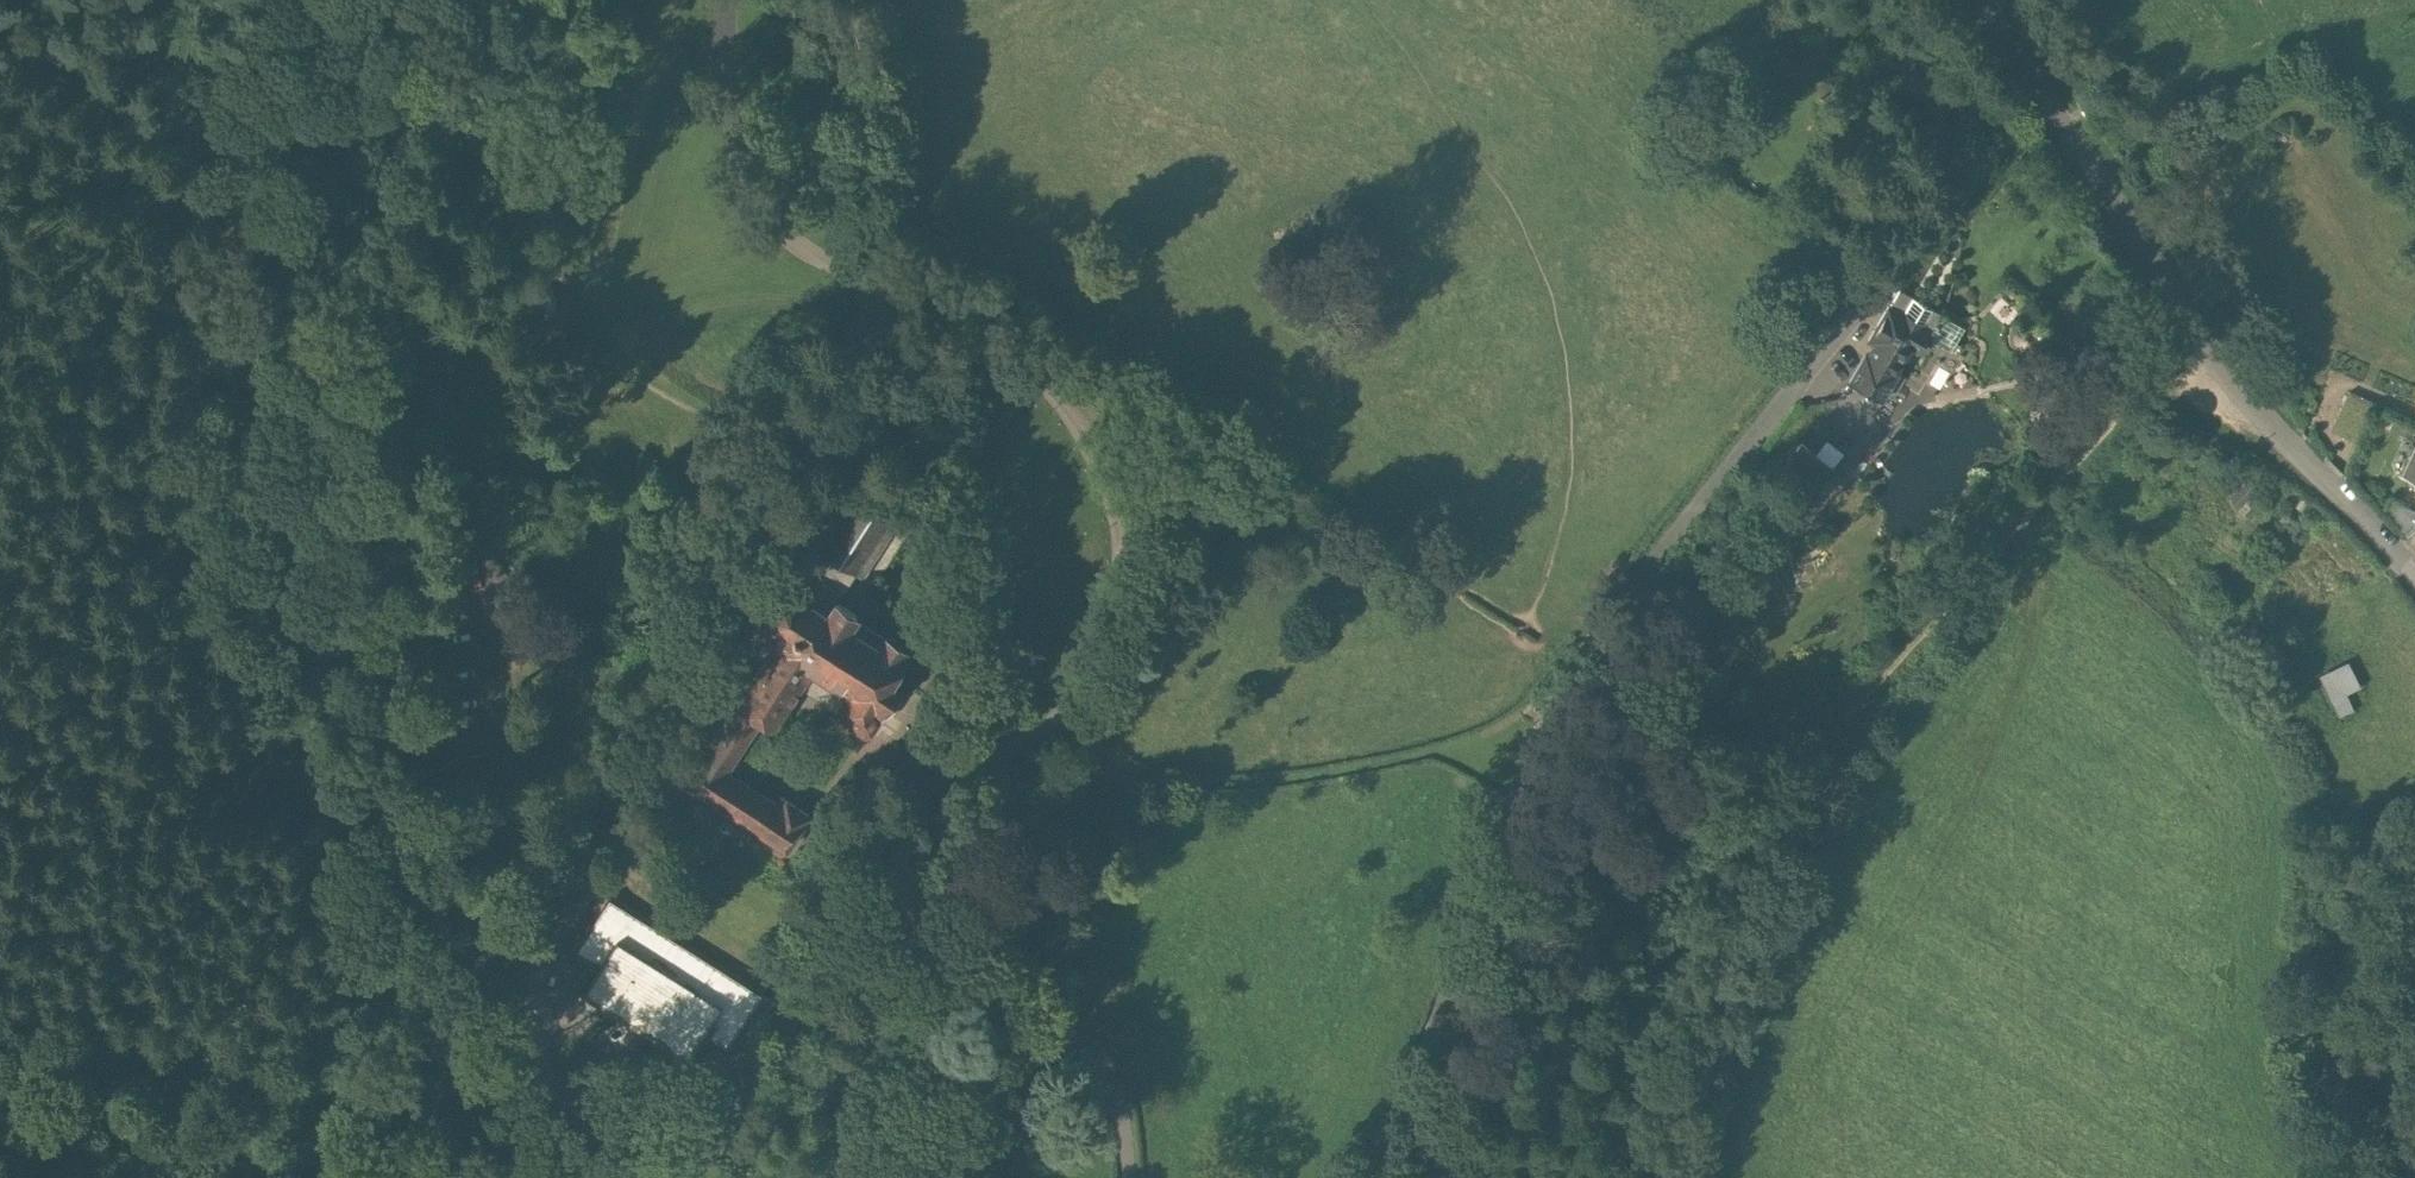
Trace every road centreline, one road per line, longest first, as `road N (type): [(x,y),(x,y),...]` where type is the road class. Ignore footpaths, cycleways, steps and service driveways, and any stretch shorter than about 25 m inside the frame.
road 1 (track): [(406,1177),(415,1137),(411,1084),(199,619),(174,503),(201,367),(240,279),(387,29),(393,0)]
road 2 (track): [(2194,331),(1707,880),(1606,1053),(1562,1177)]
road 3 (track): [(1367,1177),(1631,608),(1702,502),(1802,384)]
road 4 (unclassified): [(1985,0),(2239,392),(2414,579)]
road 5 (track): [(919,816),(876,1024),(861,1177)]
road 6 (track): [(971,1177),(1006,1062),(1056,1034),(1078,1042),(1113,1088),(1125,1177)]
road 7 (track): [(201,367),(0,472)]

